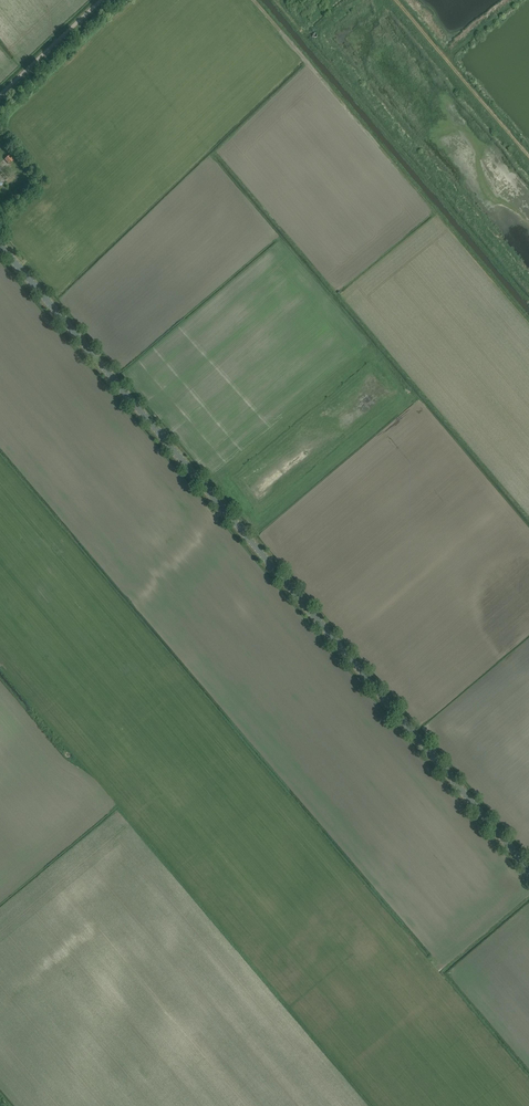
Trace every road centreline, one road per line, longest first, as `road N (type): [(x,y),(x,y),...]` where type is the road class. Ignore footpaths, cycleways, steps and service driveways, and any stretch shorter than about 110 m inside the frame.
road 1 (tertiary): [(528,870),(0,246)]
road 2 (unclassified): [(0,94),(100,0)]

